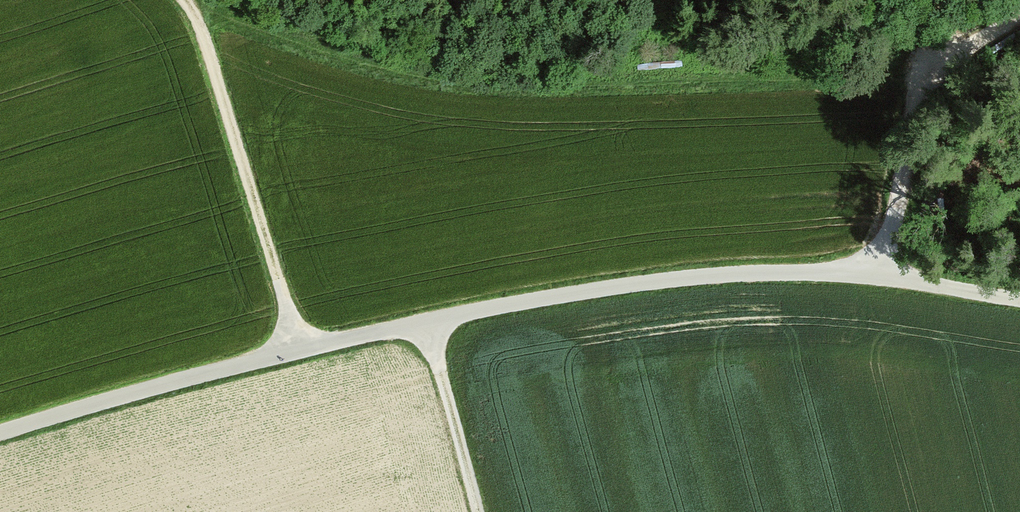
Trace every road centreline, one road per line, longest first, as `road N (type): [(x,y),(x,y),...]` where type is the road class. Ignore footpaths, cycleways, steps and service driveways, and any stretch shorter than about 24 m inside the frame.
road 1 (unclassified): [(1019,299),(879,276),(678,279),(430,322),(0,433)]
road 2 (track): [(173,0),(187,21),(301,352)]
road 3 (track): [(879,276),(929,82),(1019,17)]
road 4 (track): [(430,322),(482,511)]

